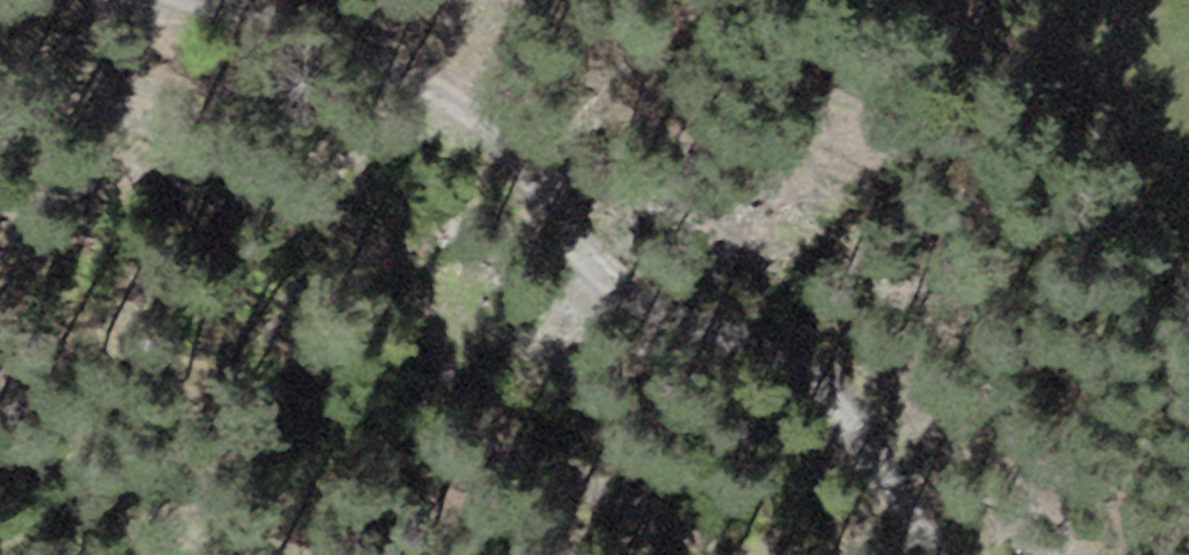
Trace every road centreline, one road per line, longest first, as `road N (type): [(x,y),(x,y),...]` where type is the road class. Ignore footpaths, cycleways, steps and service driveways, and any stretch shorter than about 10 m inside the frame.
road 1 (track): [(212,0),(416,71),(468,102),(504,130),(538,177),(598,292),(633,314),(763,344),(799,360),(845,421),(919,554)]
road 2 (track): [(716,554),(693,531),(536,469),(490,437),(446,382),(393,272),(363,238),(314,206),(129,116),(59,95),(0,92)]

